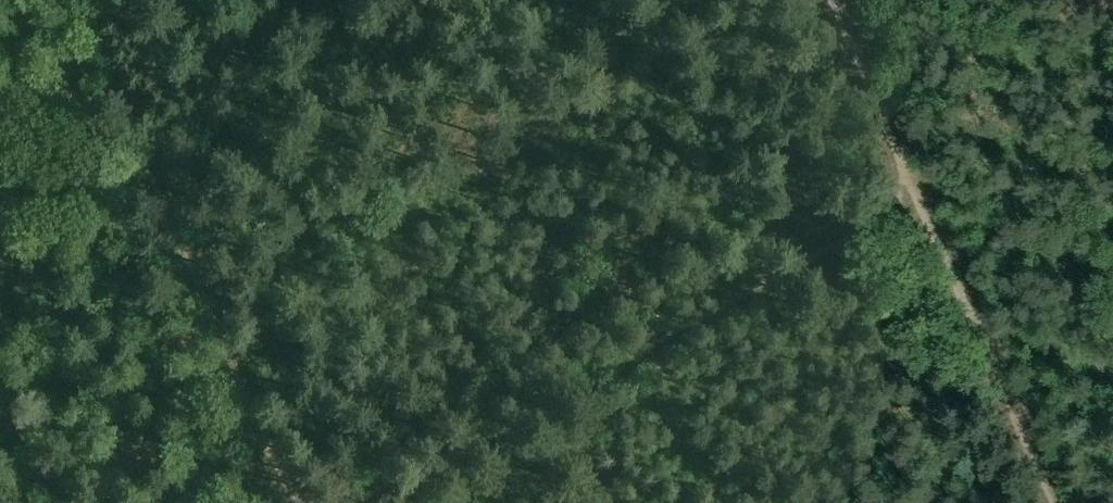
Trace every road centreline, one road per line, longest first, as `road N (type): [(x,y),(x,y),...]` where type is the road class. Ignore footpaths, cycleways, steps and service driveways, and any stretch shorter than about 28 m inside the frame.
road 1 (track): [(363,502),(917,195)]
road 2 (track): [(302,502),(67,0)]
road 3 (track): [(832,0),(1055,502)]

